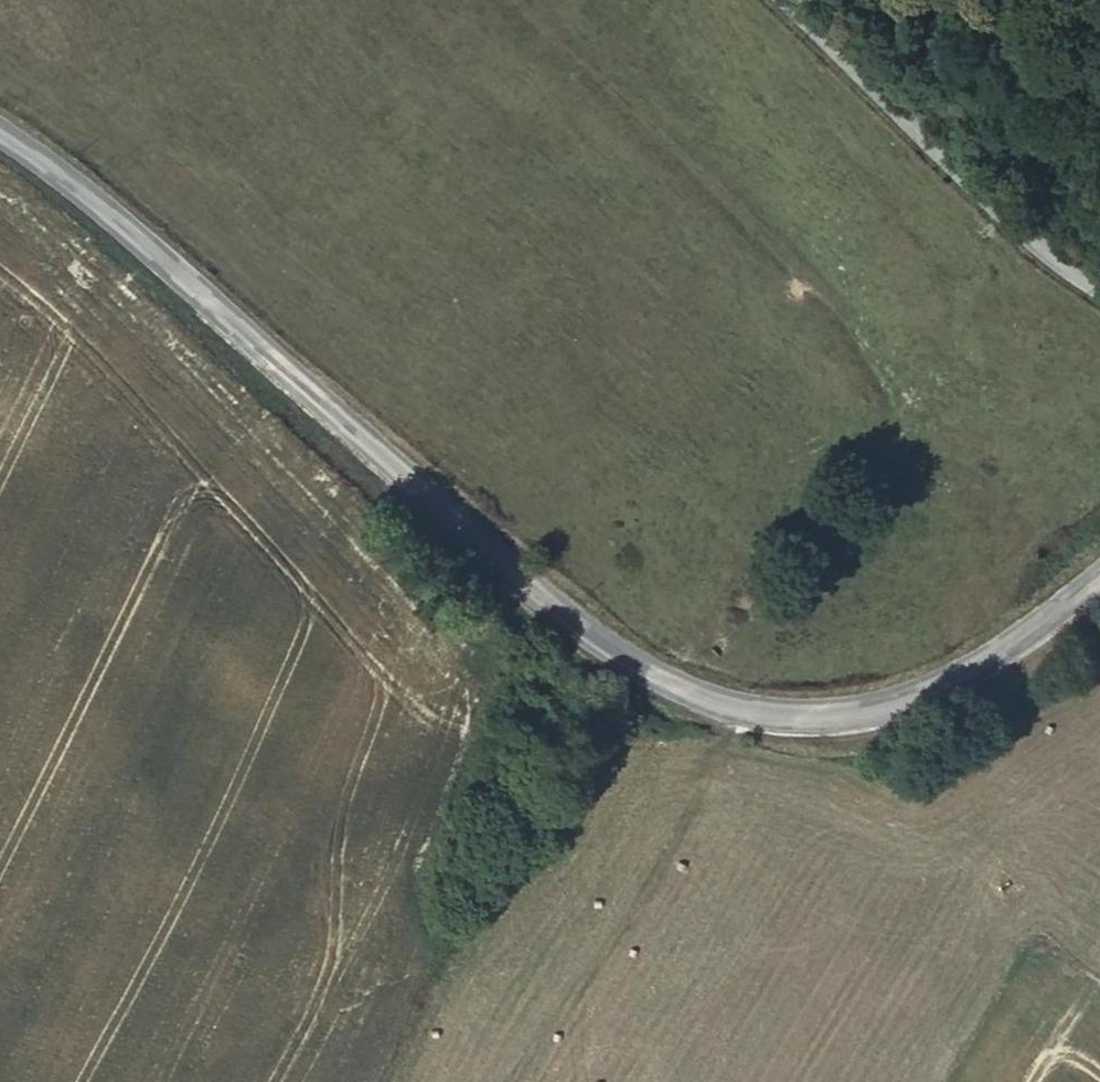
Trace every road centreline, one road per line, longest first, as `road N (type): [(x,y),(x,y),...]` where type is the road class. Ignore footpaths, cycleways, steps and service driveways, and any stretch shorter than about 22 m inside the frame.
road 1 (unclassified): [(1099,589),(945,696),(826,735),(650,693),(92,203),(0,136)]
road 2 (unclassified): [(786,0),(1057,265),(1099,291)]

